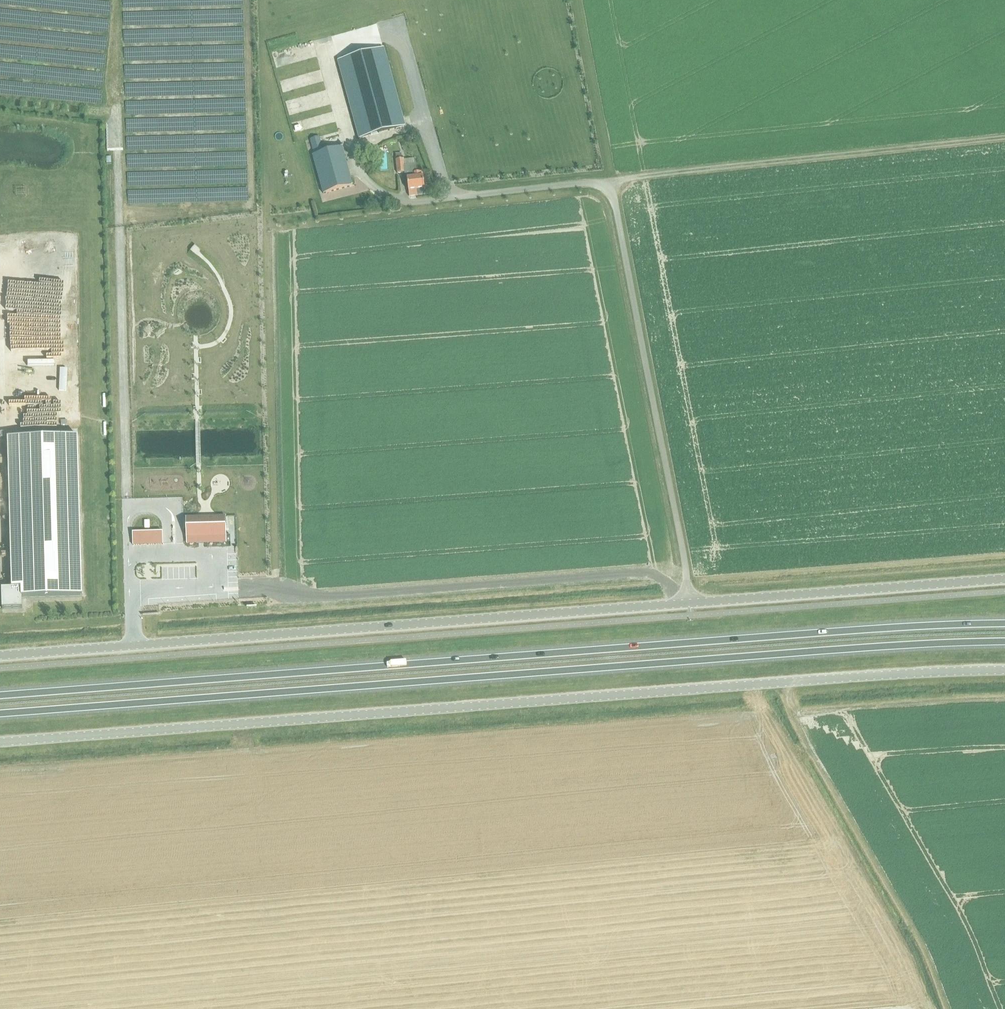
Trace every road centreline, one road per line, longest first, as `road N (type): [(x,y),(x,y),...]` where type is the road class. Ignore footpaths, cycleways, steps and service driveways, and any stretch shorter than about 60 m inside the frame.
road 1 (unclassified): [(0,742),(1004,670)]
road 2 (trunk): [(1004,623),(0,695)]
road 3 (trunk): [(0,714),(1004,642)]
road 4 (unclassified): [(690,603),(608,190),(412,205),(372,186),(355,150)]
road 5 (unclassified): [(0,656),(690,603)]
road 6 (track): [(608,190),(1004,141)]
road 7 (unclassified): [(690,603),(1004,579)]

